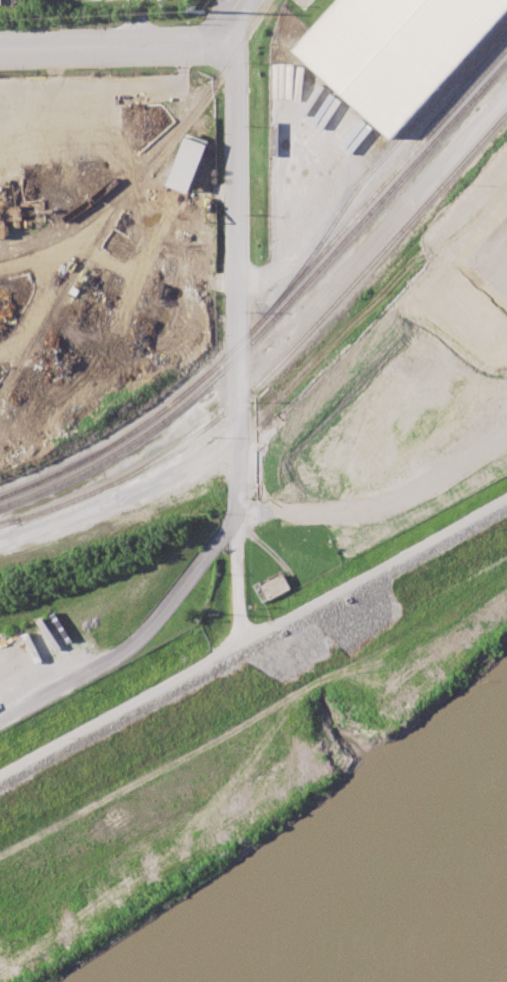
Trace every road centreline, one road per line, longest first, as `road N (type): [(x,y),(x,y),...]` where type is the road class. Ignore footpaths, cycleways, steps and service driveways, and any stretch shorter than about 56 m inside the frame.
road 1 (residential): [(213,43),(228,53),(235,79),(242,641)]
road 2 (track): [(506,496),(0,782)]
road 3 (tertiary): [(213,43),(0,49)]

